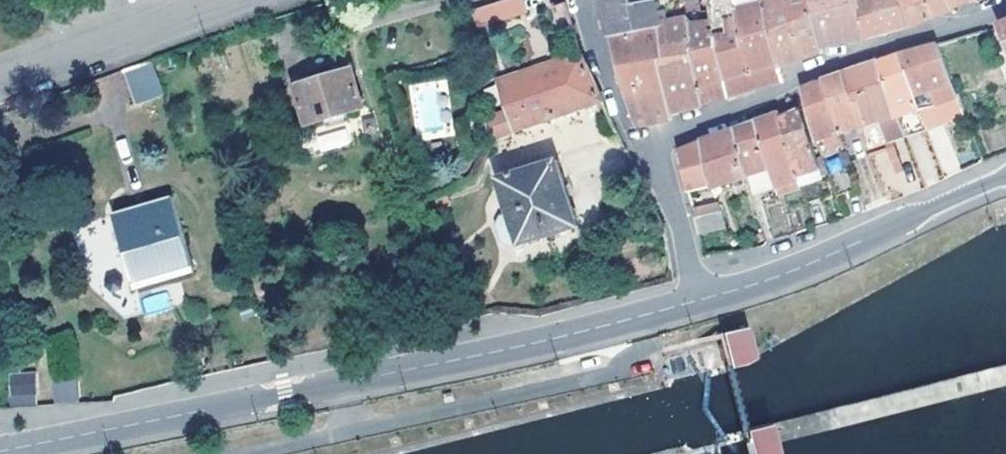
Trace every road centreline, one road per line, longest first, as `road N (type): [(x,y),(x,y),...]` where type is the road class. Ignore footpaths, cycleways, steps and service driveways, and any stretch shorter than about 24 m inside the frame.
road 1 (tertiary): [(31,453),(634,324),(699,300)]
road 2 (residential): [(649,160),(837,61),(1005,8)]
road 3 (tertiary): [(699,300),(1005,174)]
road 4 (residential): [(0,91),(242,0)]
road 5 (residential): [(579,0),(629,130),(649,160)]
road 6 (residential): [(699,300),(673,205),(649,160)]

